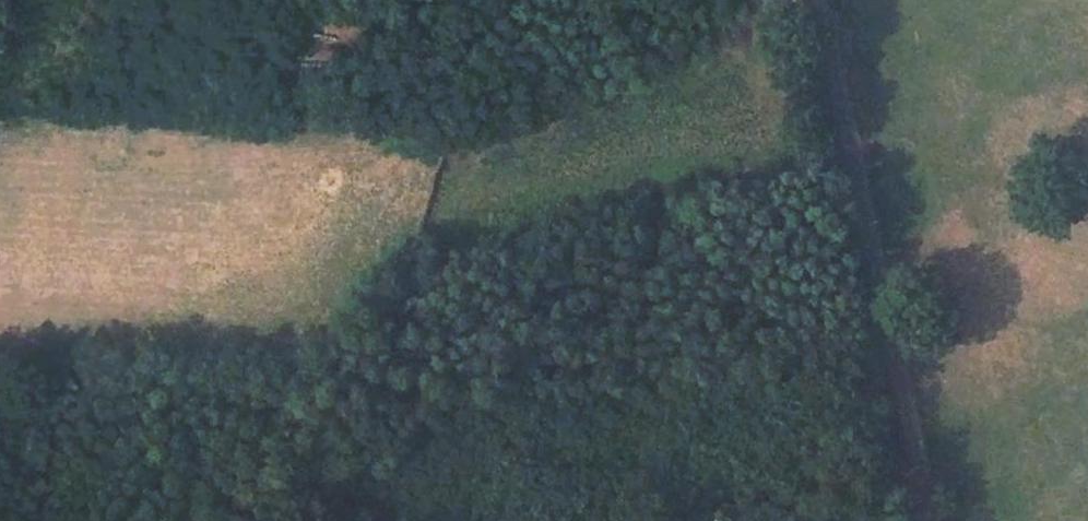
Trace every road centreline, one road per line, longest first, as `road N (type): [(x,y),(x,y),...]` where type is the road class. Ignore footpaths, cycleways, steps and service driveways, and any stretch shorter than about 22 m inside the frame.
road 1 (unclassified): [(934,520),(821,0)]

